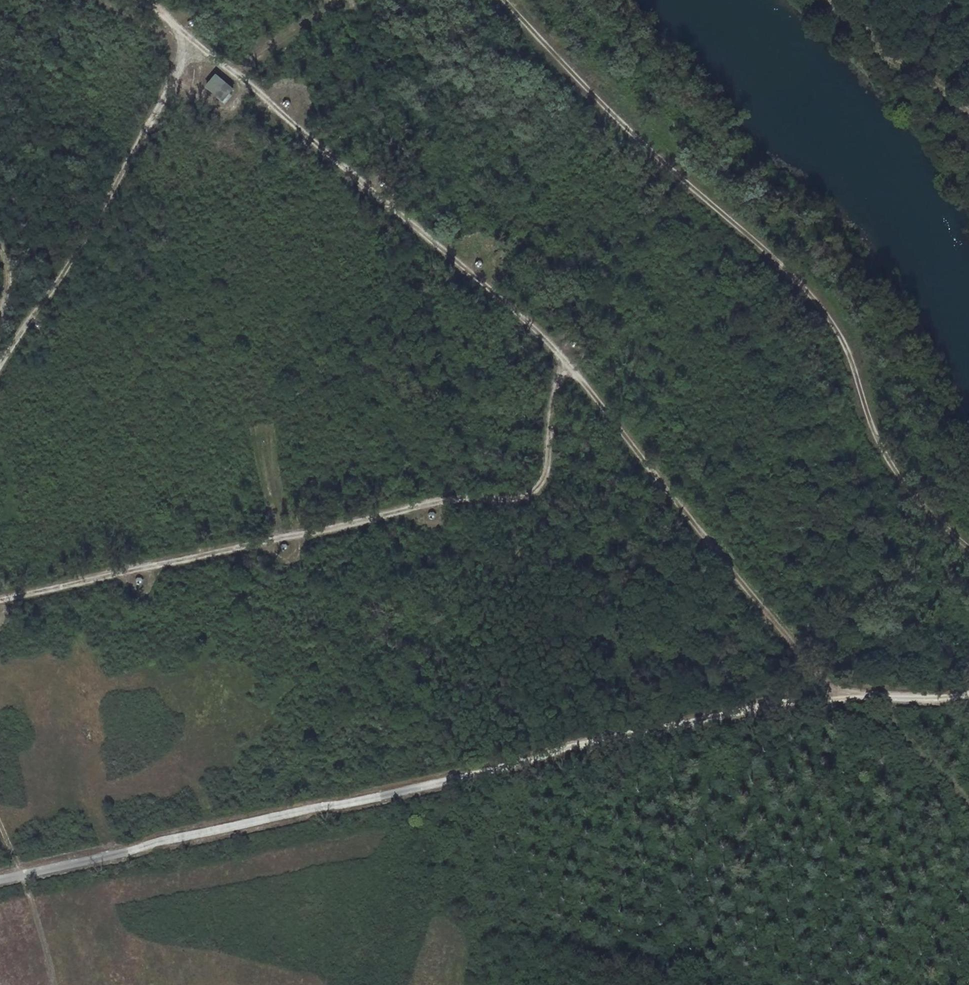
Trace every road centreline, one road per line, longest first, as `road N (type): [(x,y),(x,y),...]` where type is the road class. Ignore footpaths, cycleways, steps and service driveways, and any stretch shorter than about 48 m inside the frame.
road 1 (track): [(143,0),(509,304),(566,360),(817,672),(872,696),(968,793)]
road 2 (track): [(0,882),(782,703),(968,695)]
road 3 (track): [(507,0),(843,333),(893,468),(928,517),(968,548)]
road 4 (track): [(0,600),(538,486),(552,392),(566,360)]
road 5 (track): [(195,43),(0,371)]

